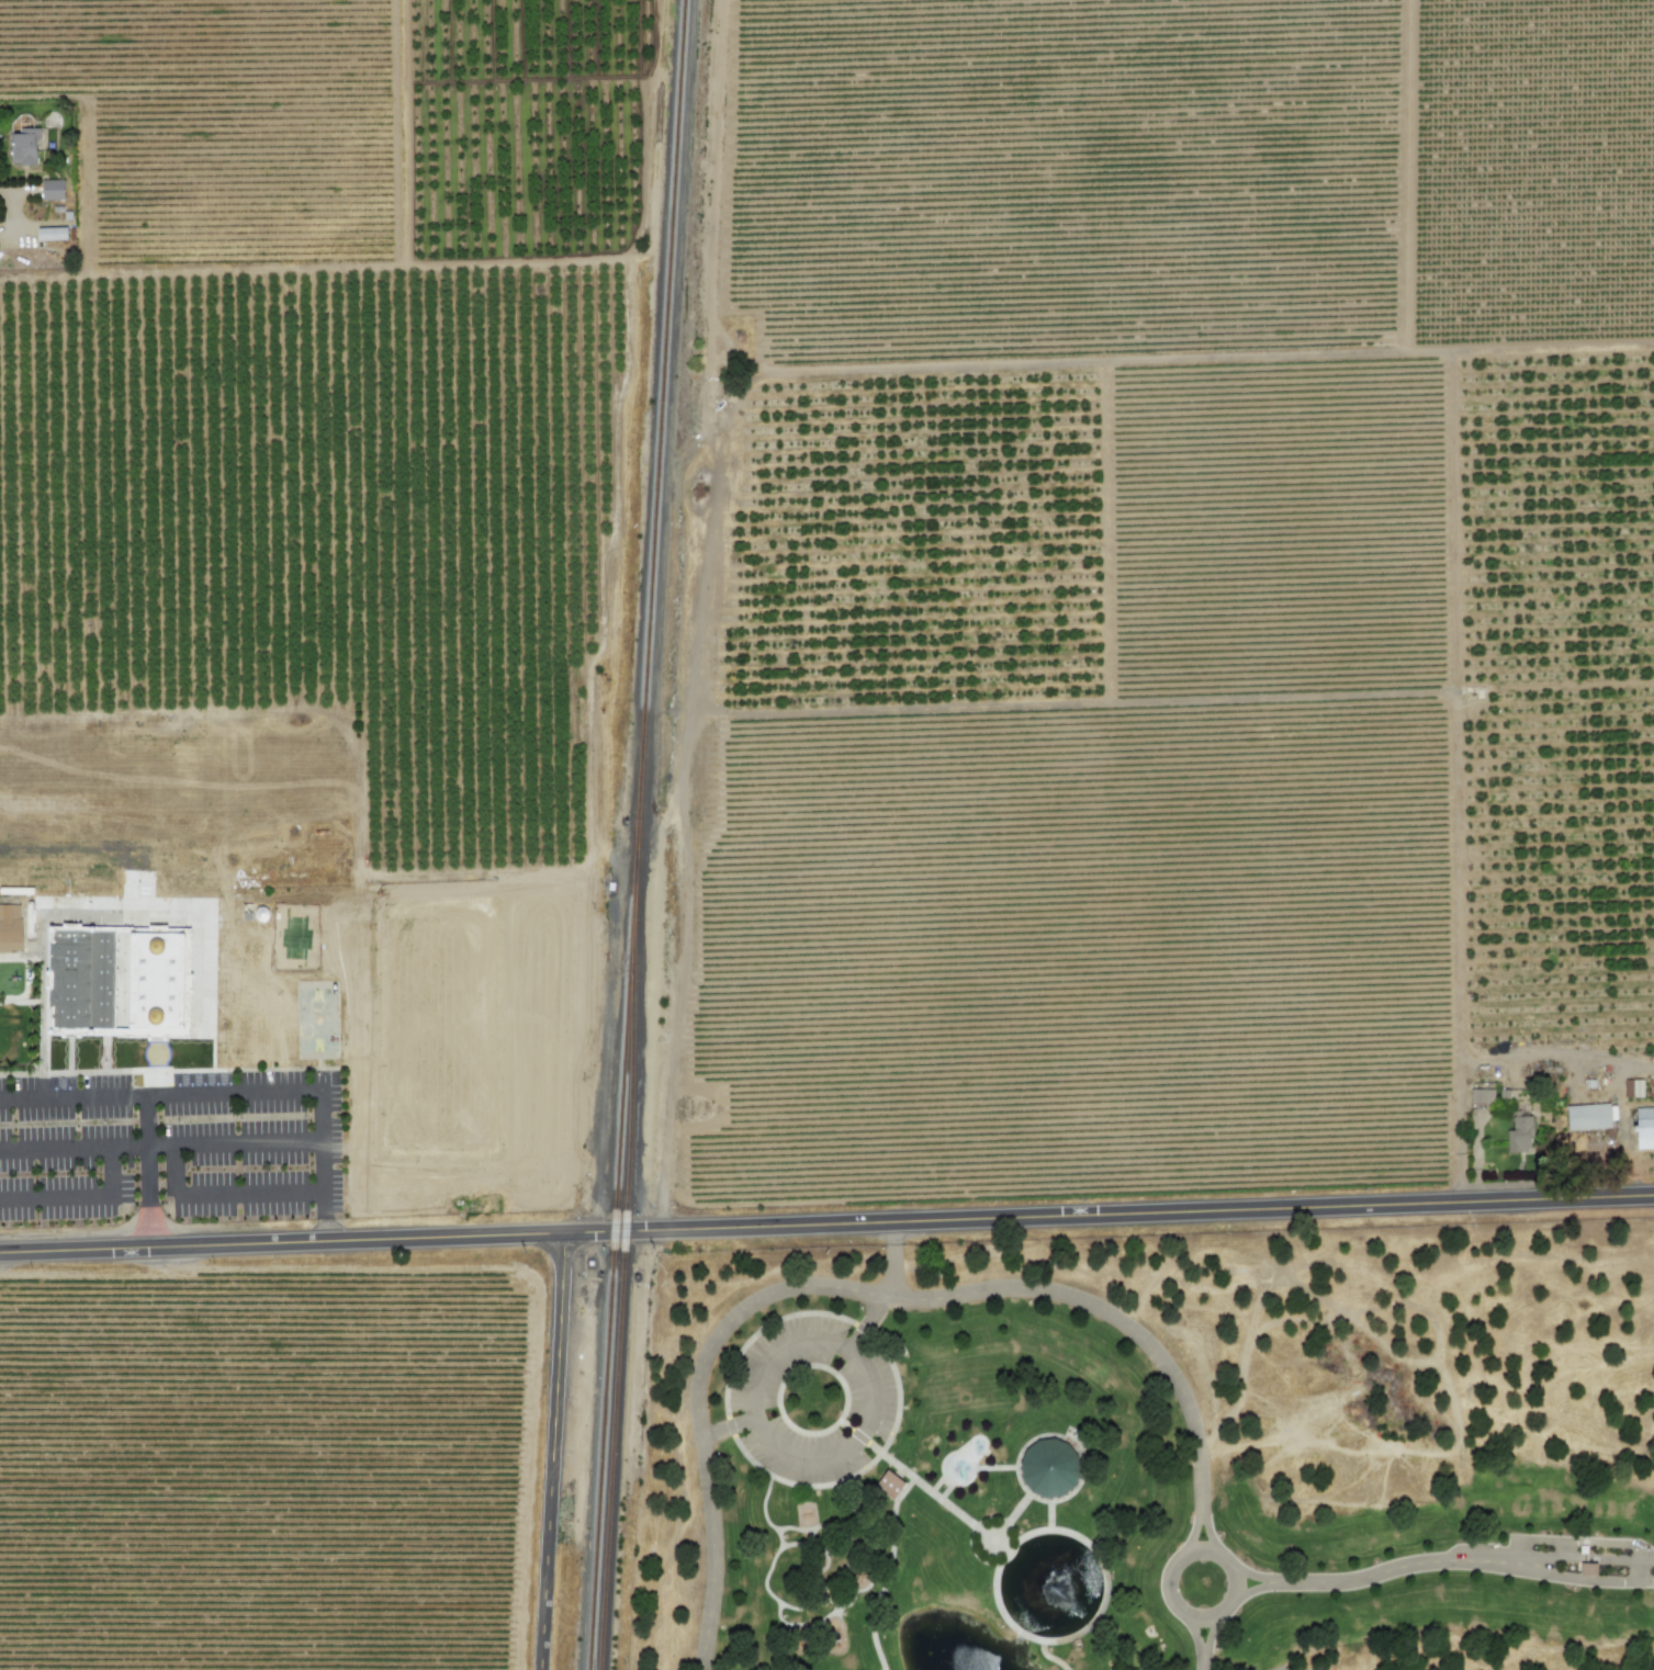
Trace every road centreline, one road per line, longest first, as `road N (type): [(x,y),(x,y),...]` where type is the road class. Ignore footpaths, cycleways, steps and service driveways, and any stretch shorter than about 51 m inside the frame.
road 1 (tertiary): [(1653,1197),(0,1254)]
road 2 (residential): [(542,1669),(566,1233)]

